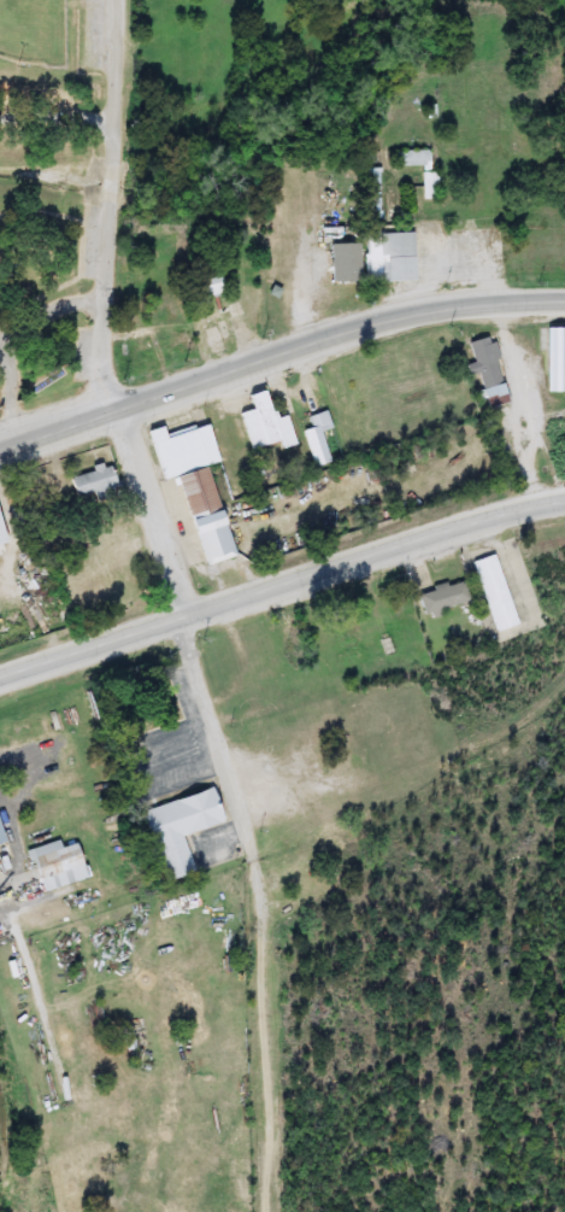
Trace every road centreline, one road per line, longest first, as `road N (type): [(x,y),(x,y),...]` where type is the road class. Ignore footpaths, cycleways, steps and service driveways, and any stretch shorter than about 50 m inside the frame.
road 1 (primary): [(0,674),(494,509),(564,495)]
road 2 (primary): [(564,294),(424,306),(0,446)]
road 3 (residential): [(265,876),(118,408)]
road 4 (residential): [(118,408),(106,350),(114,0)]
road 5 (residential): [(314,338),(308,206)]

